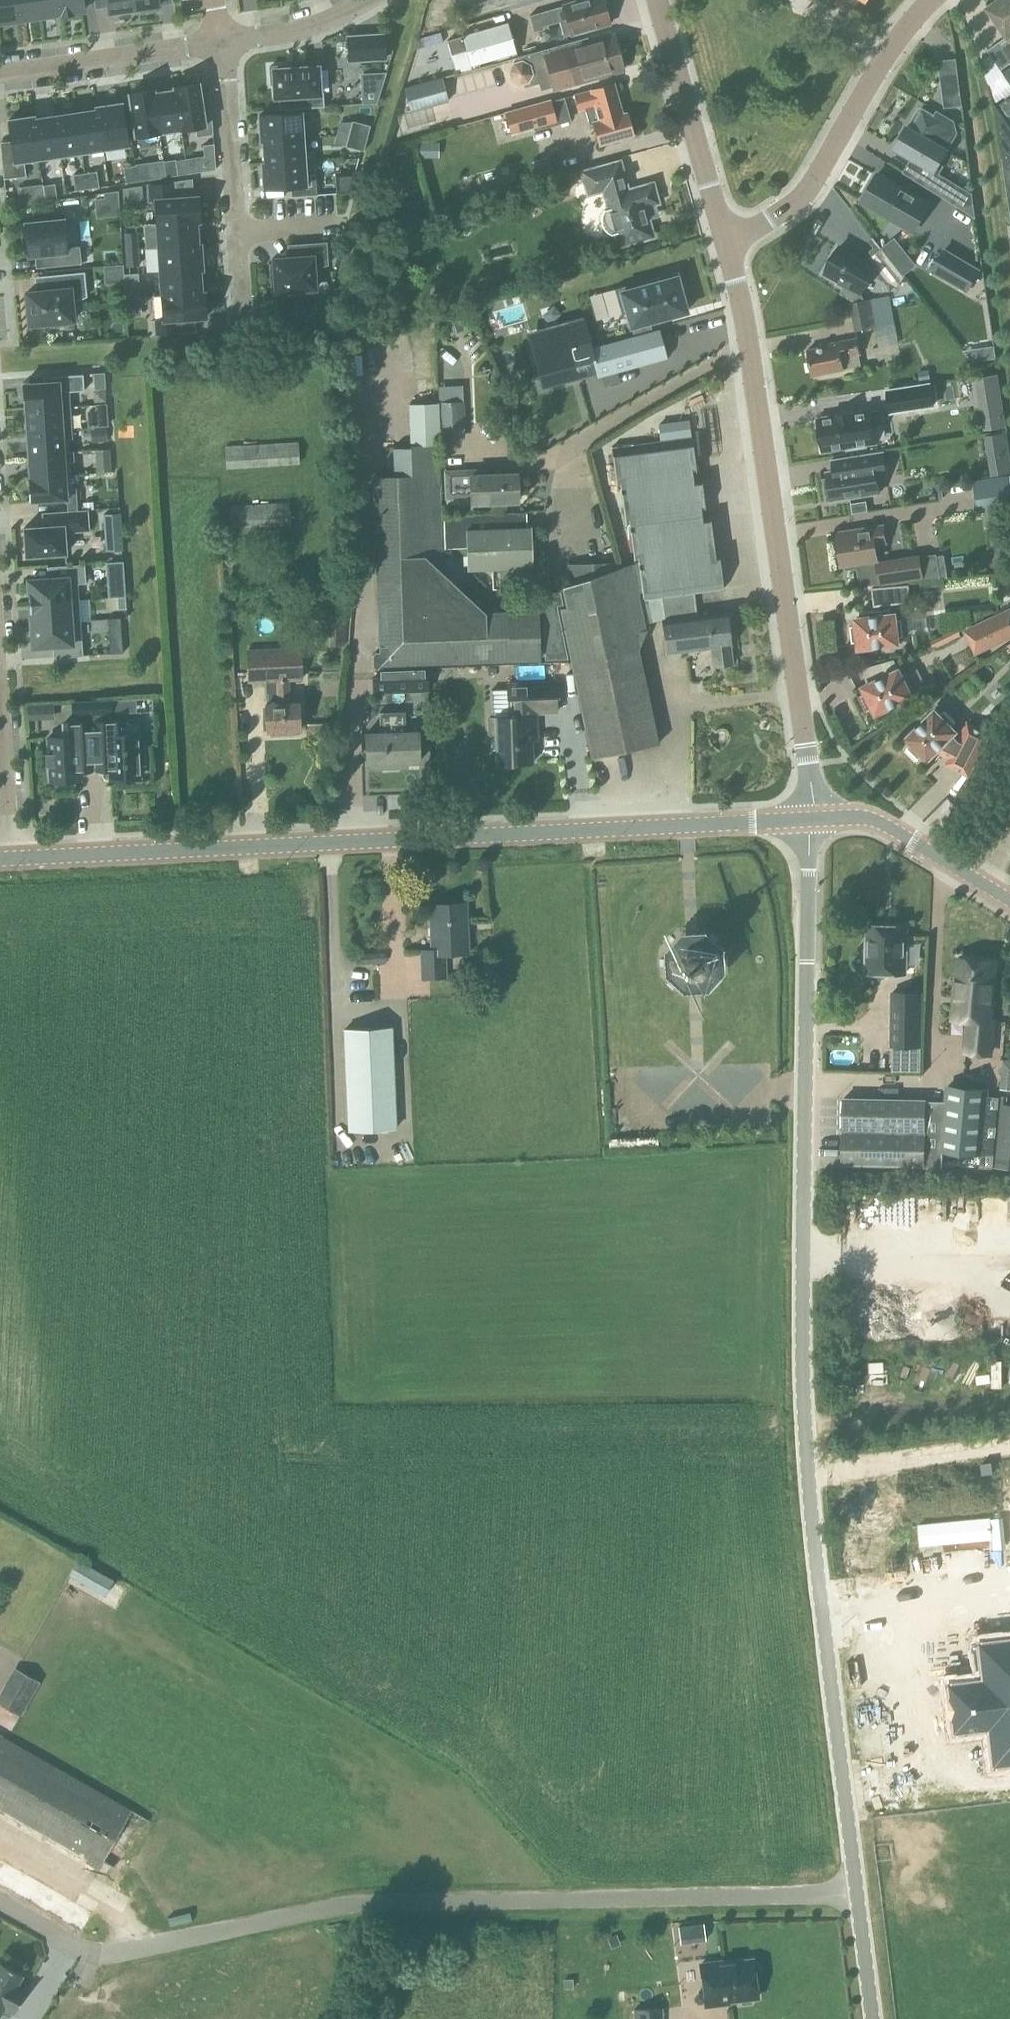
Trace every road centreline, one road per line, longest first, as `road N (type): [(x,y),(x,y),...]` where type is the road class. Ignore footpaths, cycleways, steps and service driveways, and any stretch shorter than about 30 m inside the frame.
road 1 (tertiary): [(857,1892),(804,1409),(809,819)]
road 2 (residential): [(0,1904),(80,1951),(105,1953),(342,1905),(857,1892)]
road 3 (tertiary): [(8,860),(809,819)]
road 4 (tertiary): [(809,819),(747,342),(721,238)]
road 5 (residential): [(721,238),(770,220),(805,192),(888,53)]
road 6 (tertiary): [(721,238),(656,0)]
road 7 (residential): [(0,72),(222,42)]
road 8 (unclassified): [(1009,899),(867,818),(809,819)]
road 9 (residential): [(237,230),(222,42)]
road 10 (residential): [(222,42),(312,27),(366,0)]
road 11 (residential): [(8,860),(0,732)]
road 12 (tertiary): [(872,2018),(857,1892)]

